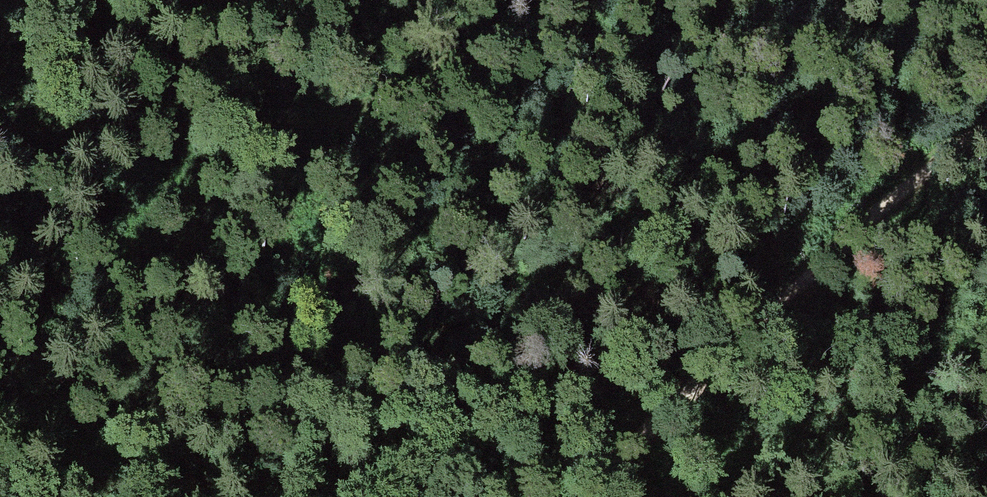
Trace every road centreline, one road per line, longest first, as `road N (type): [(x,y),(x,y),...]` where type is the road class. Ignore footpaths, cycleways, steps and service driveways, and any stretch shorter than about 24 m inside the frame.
road 1 (track): [(83,457),(228,490),(347,492),(449,472),(680,394)]
road 2 (track): [(534,0),(399,99),(308,123),(246,116),(188,94),(0,5)]
road 3 (track): [(986,129),(815,268),(583,496)]

